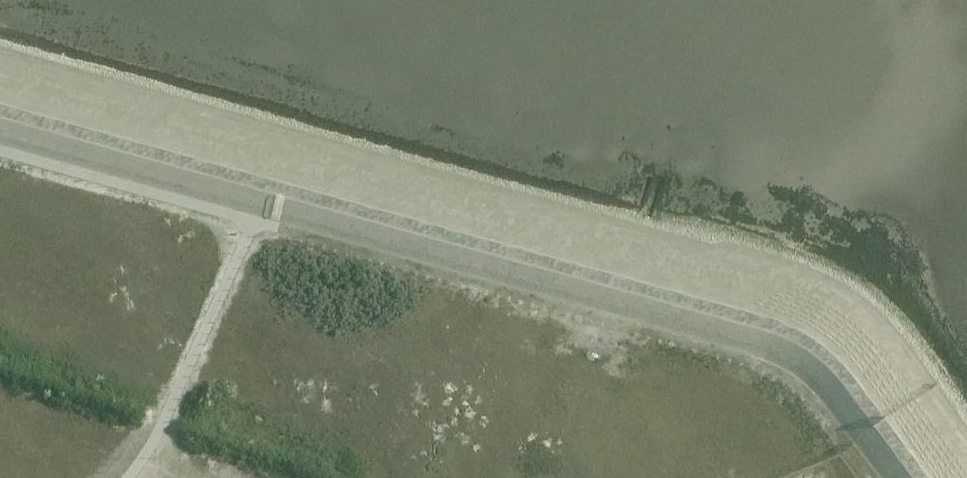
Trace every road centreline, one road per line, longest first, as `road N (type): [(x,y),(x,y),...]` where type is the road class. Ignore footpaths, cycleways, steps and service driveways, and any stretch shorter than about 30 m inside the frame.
road 1 (track): [(920,477),(840,366),(798,337),(0,118)]
road 2 (track): [(874,477),(806,389),(764,362),(279,232),(108,477)]

